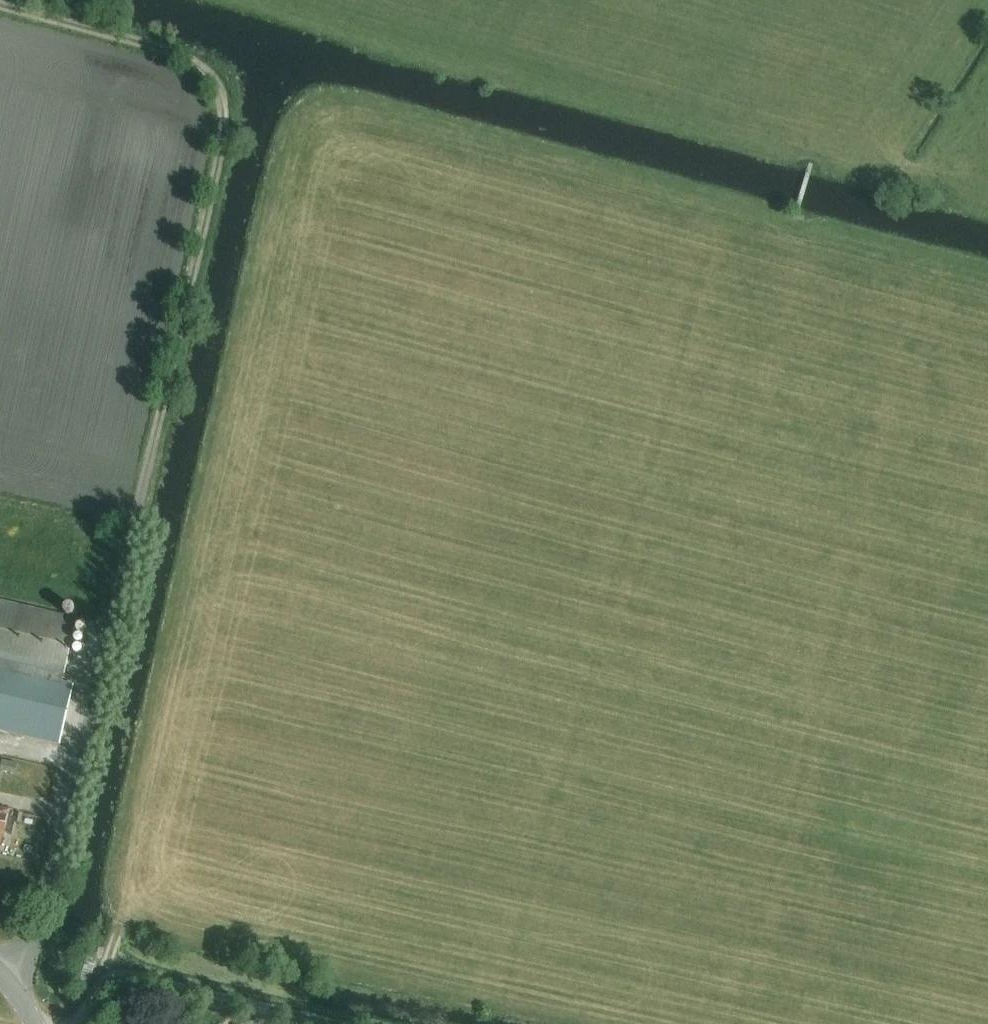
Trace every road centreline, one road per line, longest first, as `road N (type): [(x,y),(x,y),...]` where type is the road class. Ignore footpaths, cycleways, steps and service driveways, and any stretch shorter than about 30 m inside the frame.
road 1 (track): [(5,984),(35,936),(226,136),(212,74),(0,4)]

